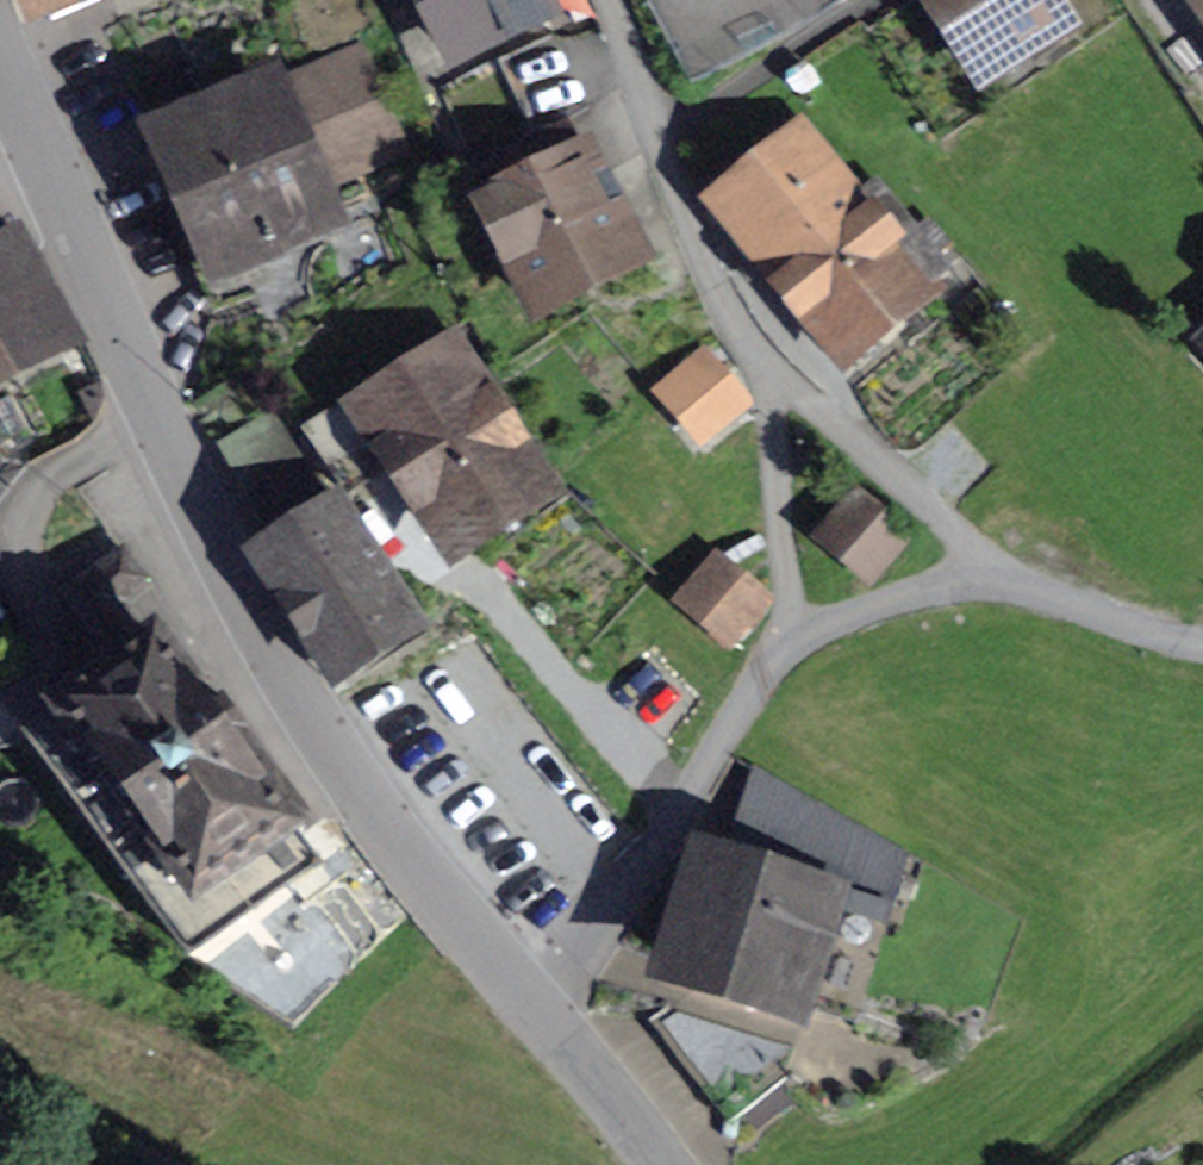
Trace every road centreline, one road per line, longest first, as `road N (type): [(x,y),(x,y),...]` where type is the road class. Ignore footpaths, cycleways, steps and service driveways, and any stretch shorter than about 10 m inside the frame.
road 1 (tertiary): [(543,1020),(393,840),(310,710),(226,556),(0,61)]
road 2 (unclassified): [(788,647),(543,1020)]
road 3 (unclassified): [(581,0),(696,257),(777,367)]
road 4 (unclassified): [(777,367),(831,441),(995,569)]
road 5 (residential): [(788,647),(777,367)]
road 6 (unclassified): [(995,569),(788,647)]
road 7 (unclassified): [(995,569),(1202,638)]
road 8 (track): [(177,1164),(0,1050)]
road 9 (tertiary): [(663,1164),(543,1020)]

